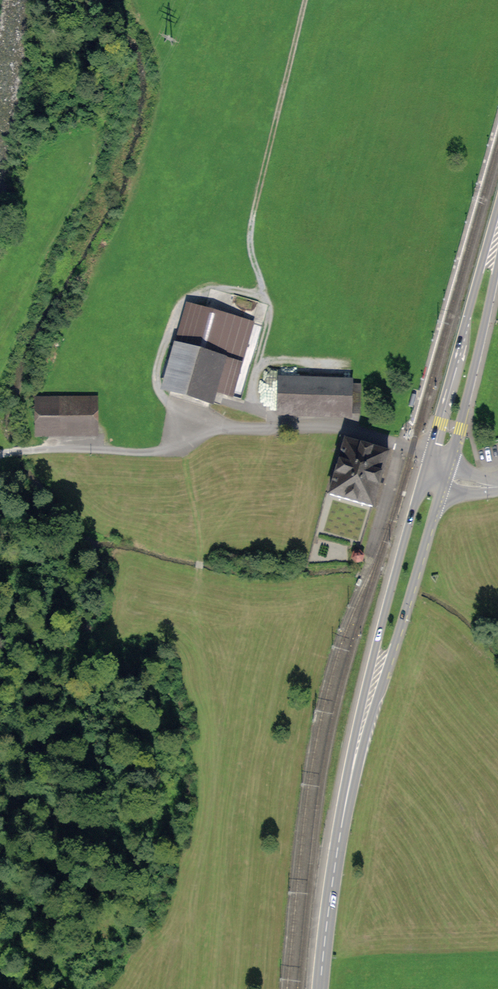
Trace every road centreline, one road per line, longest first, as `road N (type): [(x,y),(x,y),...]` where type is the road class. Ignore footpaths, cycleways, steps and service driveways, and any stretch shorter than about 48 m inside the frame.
road 1 (secondary): [(430,450),(369,675),(365,719)]
road 2 (secondary): [(365,719),(320,988)]
road 3 (secondary): [(497,204),(430,450)]
road 4 (secondary): [(365,719),(385,678),(446,479)]
road 5 (secondary): [(446,479),(497,264)]

